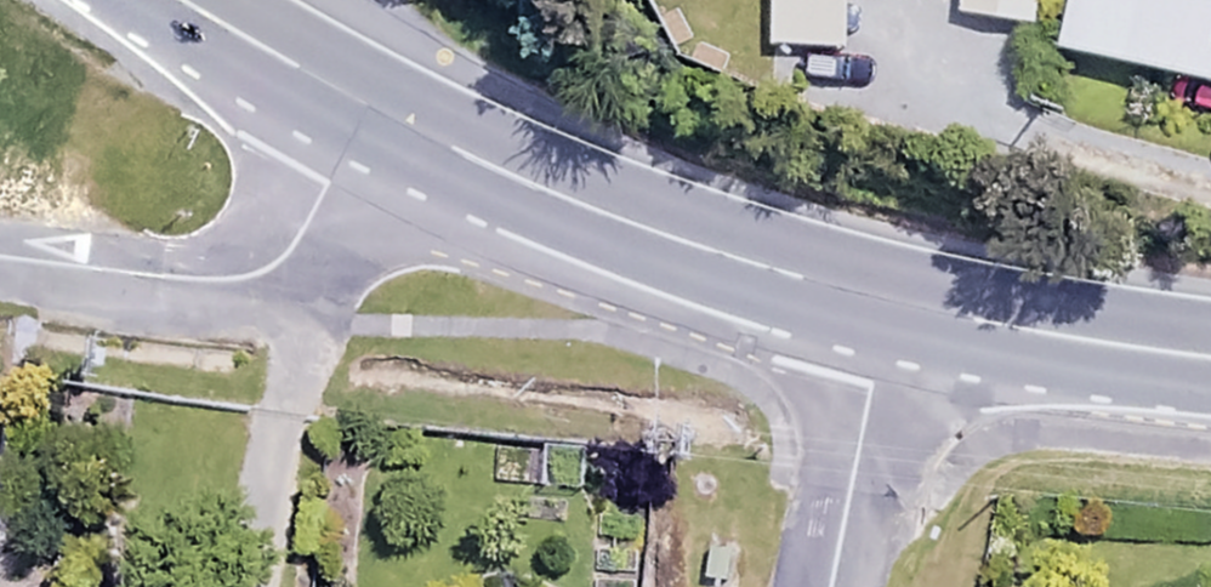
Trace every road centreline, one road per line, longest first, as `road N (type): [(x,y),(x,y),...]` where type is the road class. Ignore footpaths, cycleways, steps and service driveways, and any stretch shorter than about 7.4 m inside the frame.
road 1 (trunk): [(363,105),(510,180),(640,234),(887,300)]
road 2 (residential): [(0,260),(220,281),(272,267),(301,231),(363,105)]
road 3 (trunk): [(887,300),(1210,358)]
road 4 (residential): [(830,586),(887,300)]
road 5 (trunk): [(194,0),(363,105)]

